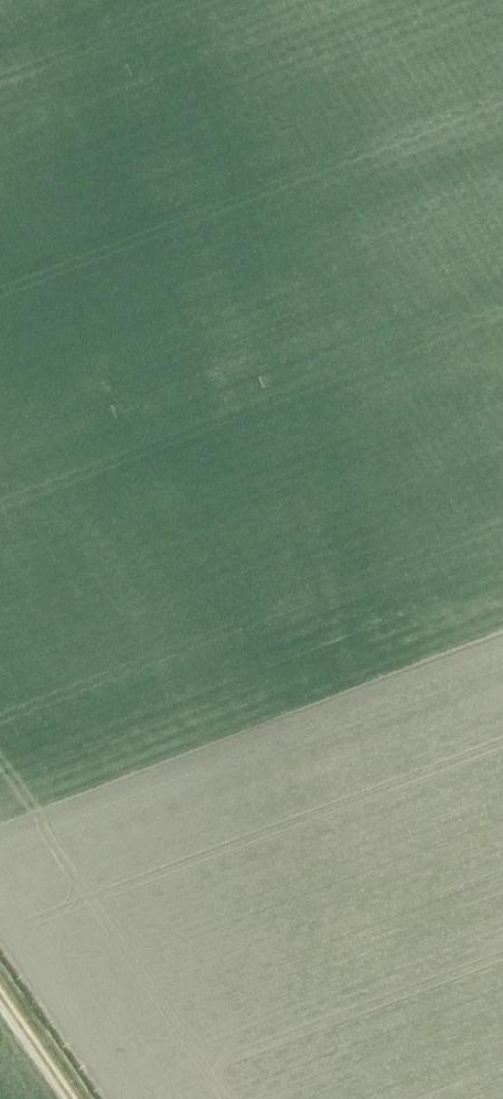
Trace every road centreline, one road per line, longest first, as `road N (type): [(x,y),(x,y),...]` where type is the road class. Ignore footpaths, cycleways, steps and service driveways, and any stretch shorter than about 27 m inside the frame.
road 1 (track): [(71,1098),(0,995)]

